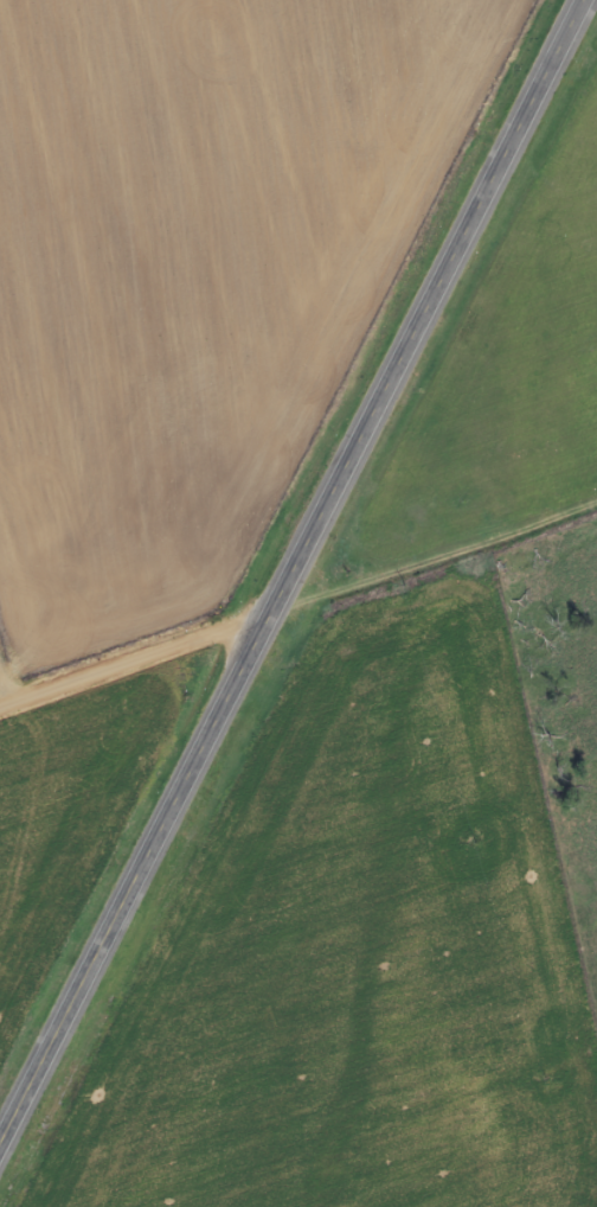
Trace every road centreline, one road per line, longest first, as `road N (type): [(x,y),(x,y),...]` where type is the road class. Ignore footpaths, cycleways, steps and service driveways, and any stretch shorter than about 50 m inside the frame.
road 1 (primary): [(0,1142),(582,0)]
road 2 (residential): [(596,501),(0,703)]

